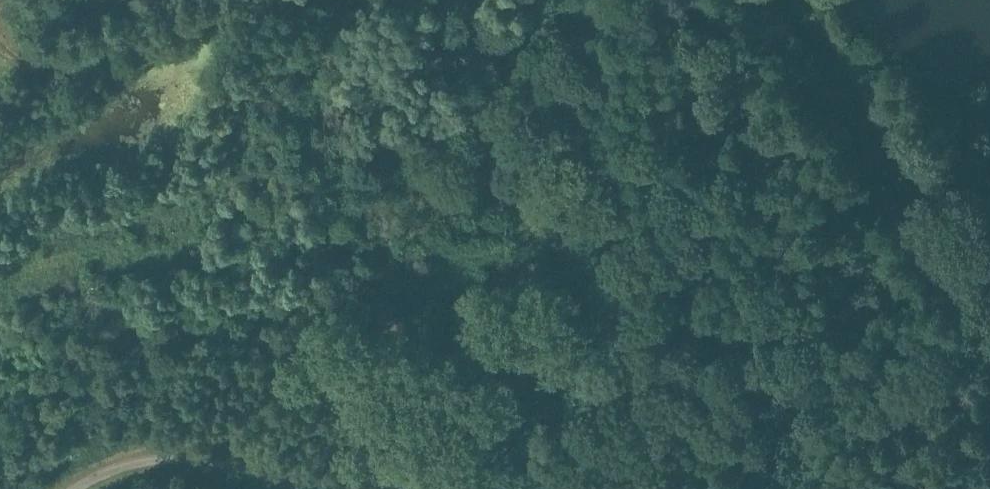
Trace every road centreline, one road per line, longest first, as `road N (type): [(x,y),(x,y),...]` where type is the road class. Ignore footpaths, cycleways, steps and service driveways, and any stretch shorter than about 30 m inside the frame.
road 1 (track): [(456,488),(585,348),(597,322),(590,300),(472,132),(470,111),(504,52),(537,22),(582,0)]
road 2 (track): [(80,488),(115,468),(161,457),(202,460),(302,488)]
road 3 (track): [(161,0),(78,61),(38,66),(0,55)]

